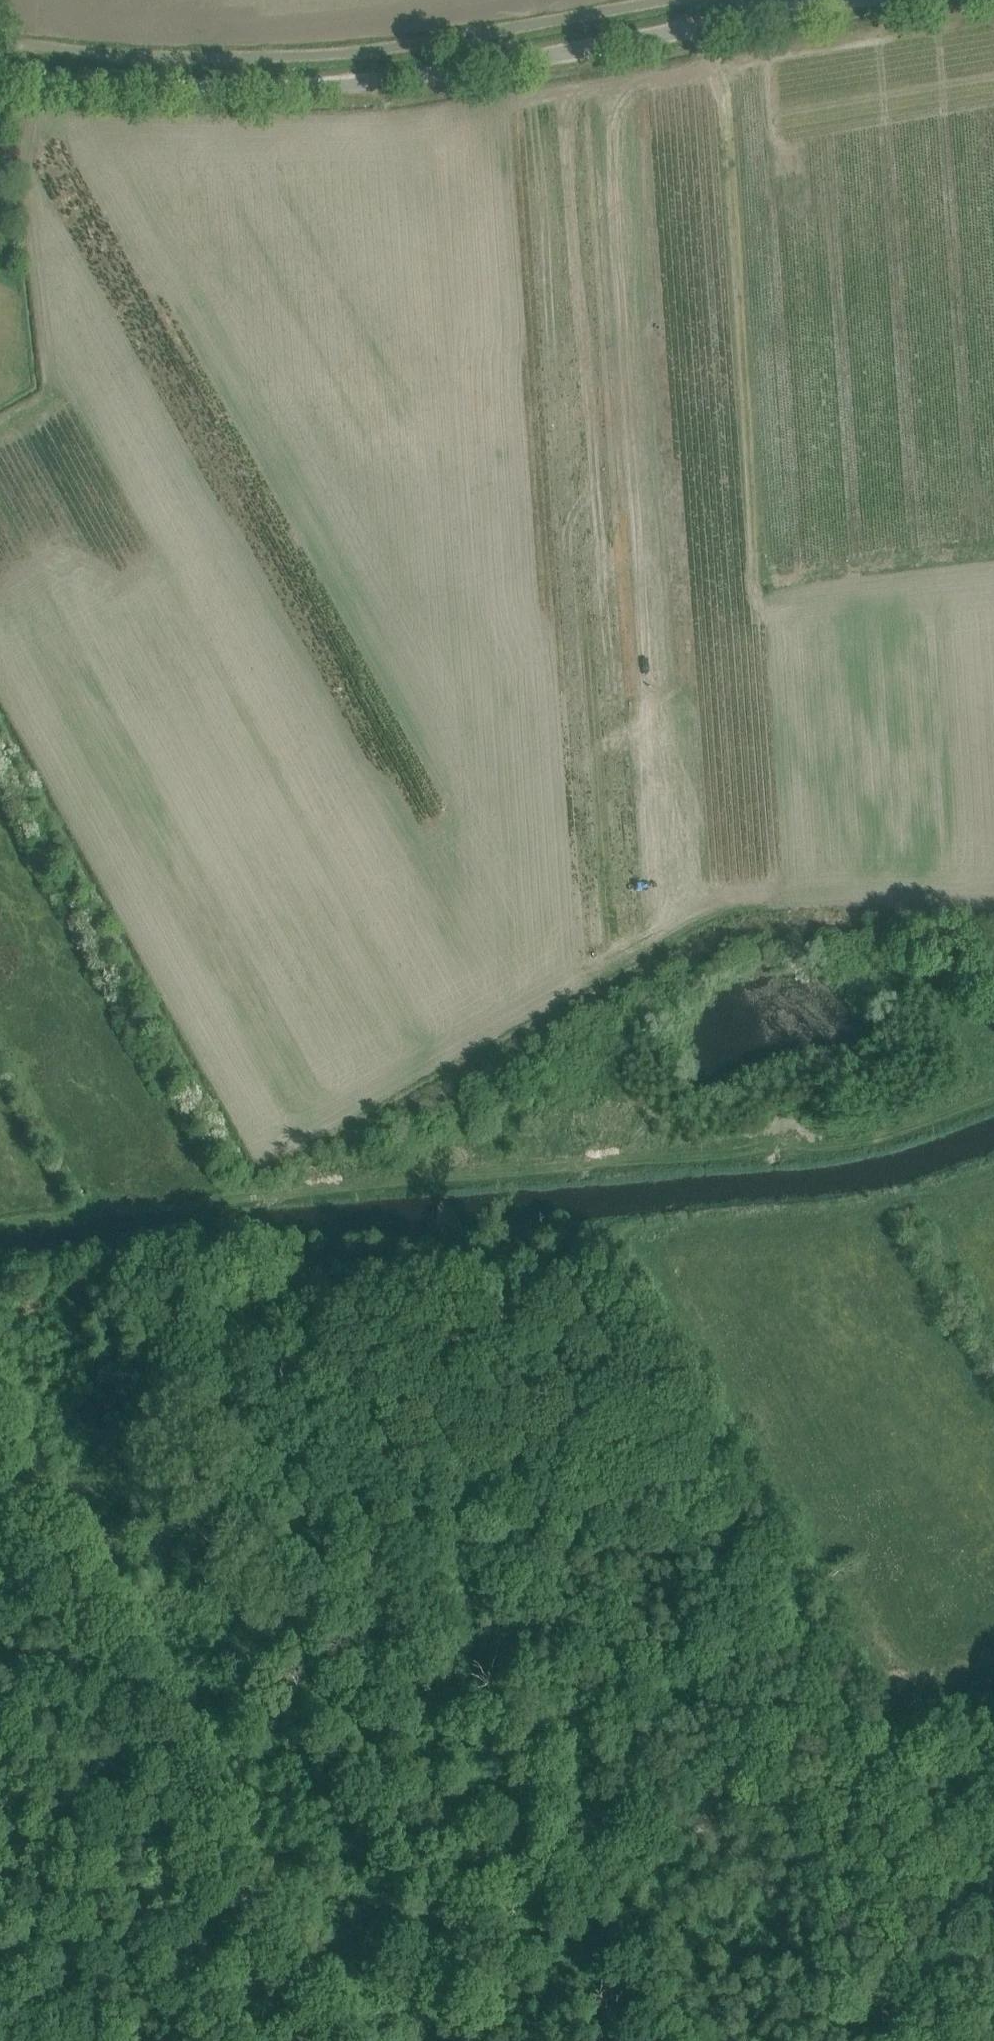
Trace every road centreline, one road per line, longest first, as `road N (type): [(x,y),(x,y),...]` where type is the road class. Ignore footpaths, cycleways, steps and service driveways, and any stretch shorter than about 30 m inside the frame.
road 1 (unclassified): [(0,77),(131,90),(371,83),(839,0)]
road 2 (unclassified): [(330,2040),(0,1455)]

